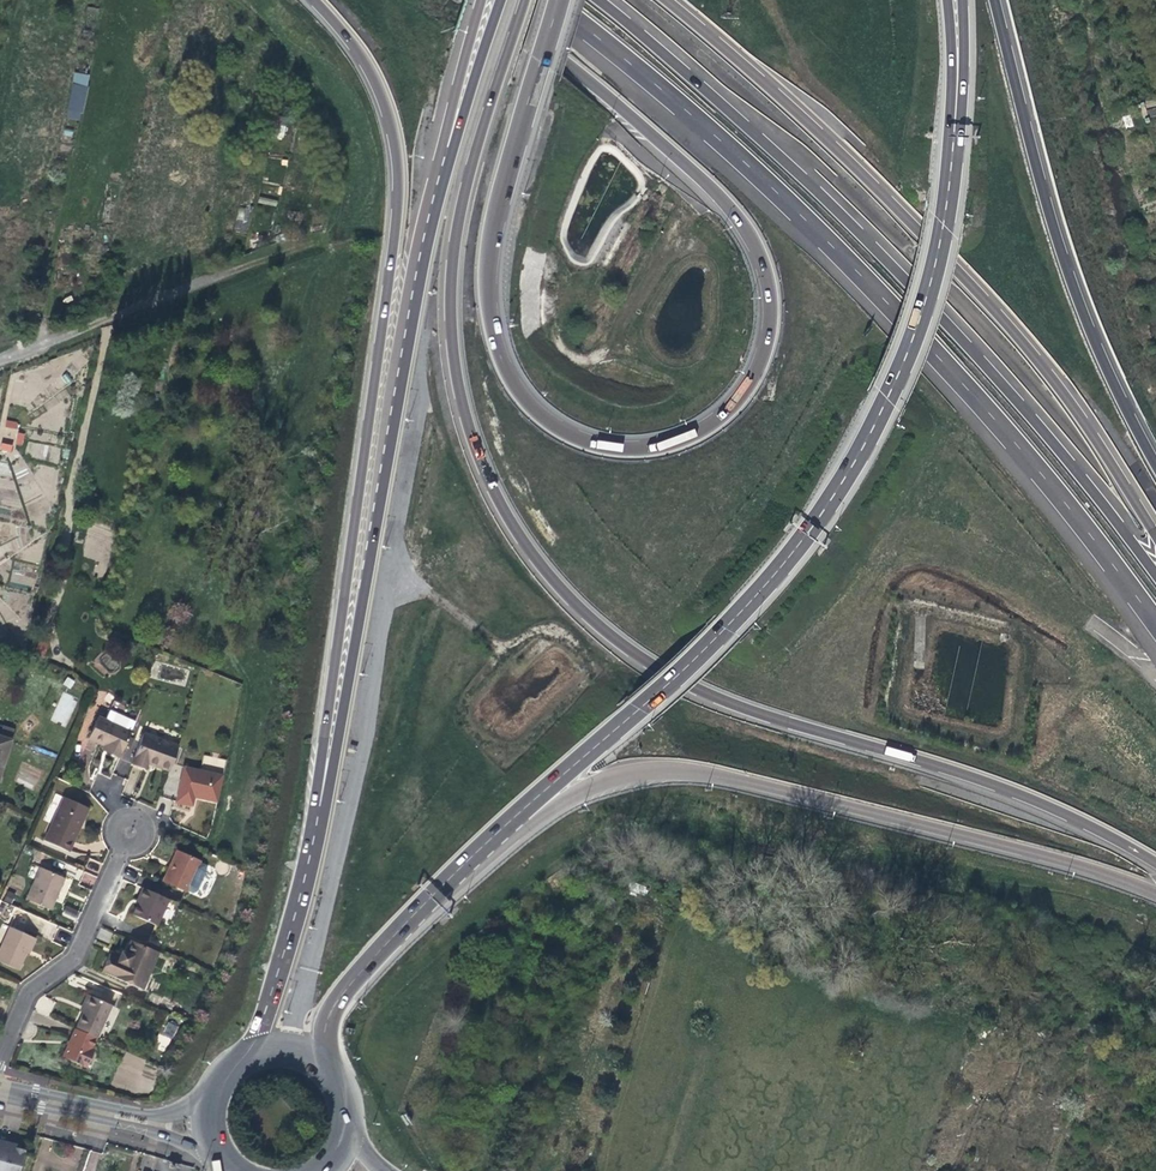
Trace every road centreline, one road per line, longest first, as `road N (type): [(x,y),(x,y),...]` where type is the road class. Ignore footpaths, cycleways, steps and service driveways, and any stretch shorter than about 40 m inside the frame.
road 1 (motorway): [(522,0),(470,167),(450,301),(470,434),(522,541),(591,619),(692,687),(976,778),(1155,863)]
road 2 (motorway): [(548,0),(767,184),(878,294),(1035,467),(1155,625)]
road 3 (motorway): [(484,0),(714,192),(758,255),(770,315),(756,371),(726,411),(686,437),(627,447),(580,438),(526,400),(500,352),(490,307)]
road 4 (trunk): [(492,840),(724,627),(819,516),(866,438),(908,343),(950,175)]
road 5 (motorway): [(1155,574),(944,319),(770,146),(598,0)]
road 6 (motorway): [(1155,536),(1072,403),(1004,320),(834,147),(666,0)]
road 7 (motorway): [(313,0),(378,87),(398,180),(342,671)]
road 8 (motorway): [(492,840),(586,785),(675,768),(1068,863),(1155,893)]
road 9 (motorway): [(1155,463),(1079,305),(994,0)]
road 10 (trunk): [(427,222),(363,595),(342,671)]
road 11 (trunk): [(342,671),(314,843),(260,1034)]
road 12 (trunk): [(490,307),(490,249),(557,0)]
road 13 (trunk): [(324,1070),(326,1026),(340,996),(492,840)]
road 14 (unclassified): [(0,360),(254,266)]
road 15 (residential): [(131,830),(80,948),(24,988),(0,1051)]
road 16 (trunk): [(499,0),(427,222)]
road 17 (motorway): [(480,0),(427,222)]
road 18 (trunk): [(950,175),(963,96),(962,0)]
road 19 (motorway): [(950,175),(946,0)]
road 20 (tertiary): [(89,1111),(219,1156)]
road 21 (tertiary): [(213,1088),(159,1117),(89,1111)]

